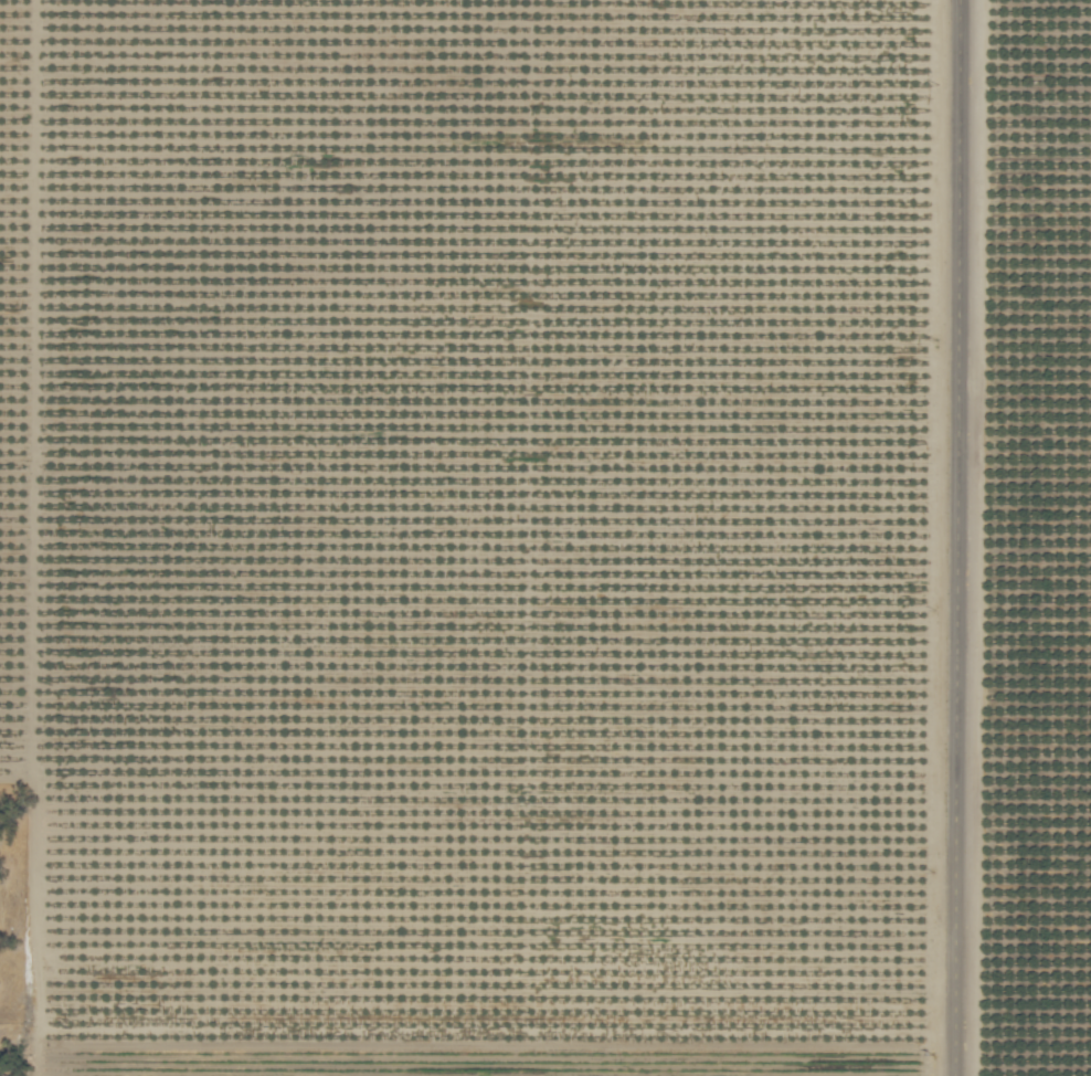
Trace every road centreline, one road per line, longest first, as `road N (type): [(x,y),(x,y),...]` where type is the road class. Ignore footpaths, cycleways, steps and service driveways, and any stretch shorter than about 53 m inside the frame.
road 1 (residential): [(960,1075),(969,0)]
road 2 (residential): [(34,1075),(38,0)]

